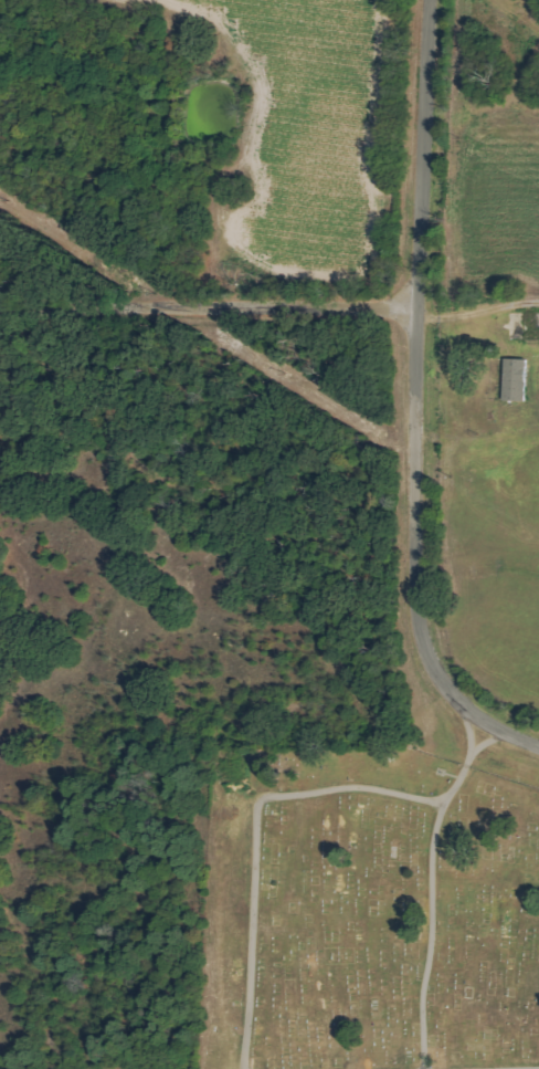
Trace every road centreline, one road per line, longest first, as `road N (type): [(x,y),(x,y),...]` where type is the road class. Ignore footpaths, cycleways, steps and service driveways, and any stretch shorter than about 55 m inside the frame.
road 1 (residential): [(538,746),(475,714),(441,674),(415,573),(416,307),(437,0)]
road 2 (residential): [(416,307),(0,313)]

